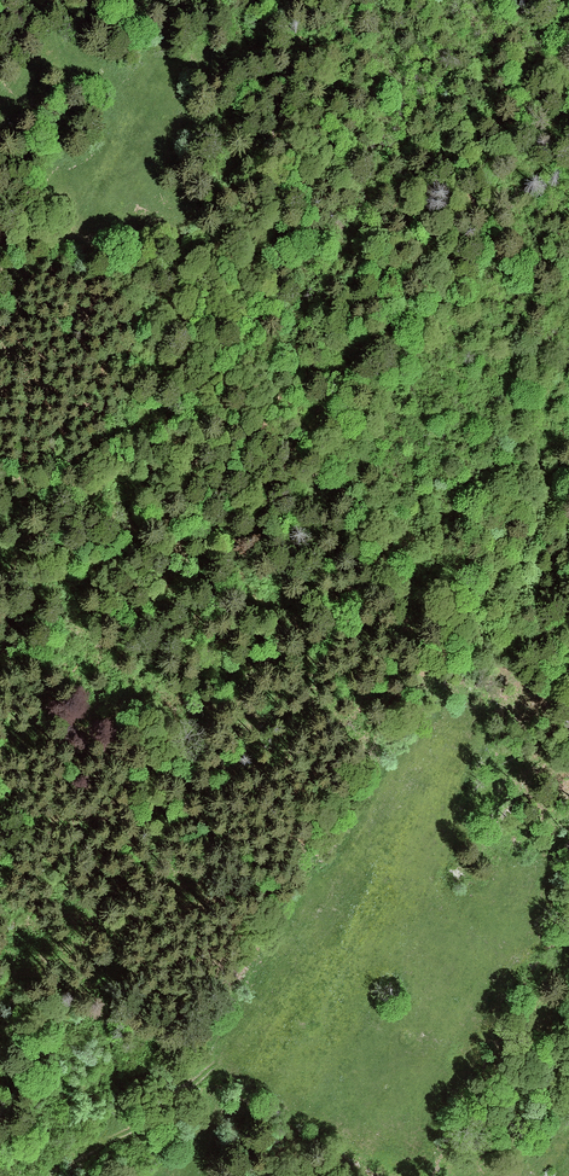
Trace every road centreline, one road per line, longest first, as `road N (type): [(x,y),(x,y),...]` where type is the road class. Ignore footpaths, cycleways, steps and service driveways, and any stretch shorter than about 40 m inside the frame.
road 1 (track): [(69,1175),(123,1126),(121,1014),(50,770),(3,654),(22,454),(0,381)]
road 2 (track): [(0,319),(94,185),(190,0)]
road 3 (track): [(123,1126),(243,1044)]

